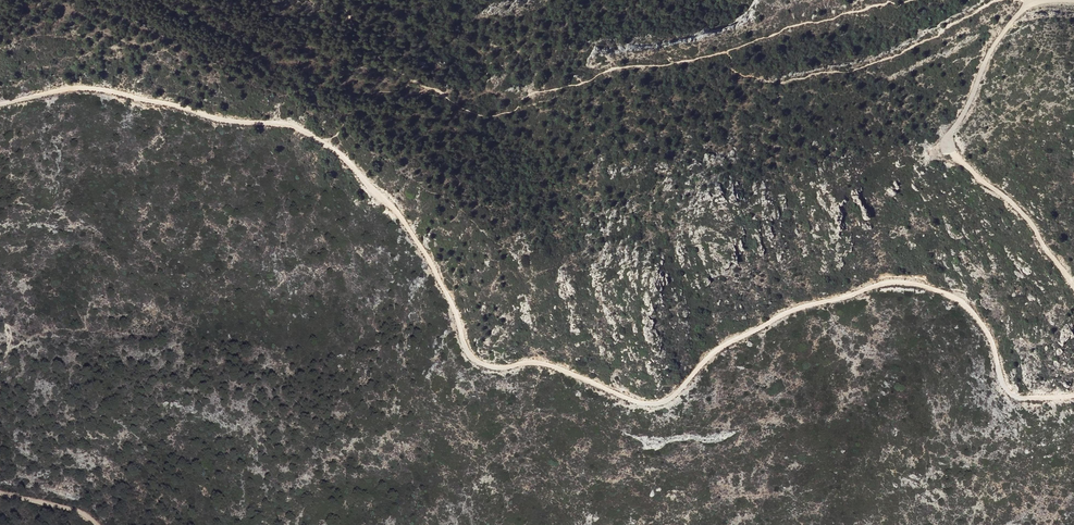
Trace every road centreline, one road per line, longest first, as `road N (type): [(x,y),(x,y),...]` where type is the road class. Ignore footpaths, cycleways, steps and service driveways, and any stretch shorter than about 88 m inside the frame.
road 1 (track): [(0,104),(88,88),(308,133),(399,215),(444,288),(474,362),(484,366),(533,363),(660,405),(716,350),(779,315),(892,282),(934,289),(970,310),(993,343),(1012,397),(1073,395)]
road 2 (track): [(1073,285),(1016,207),(951,147),(995,44),(1025,9),(1046,0)]

